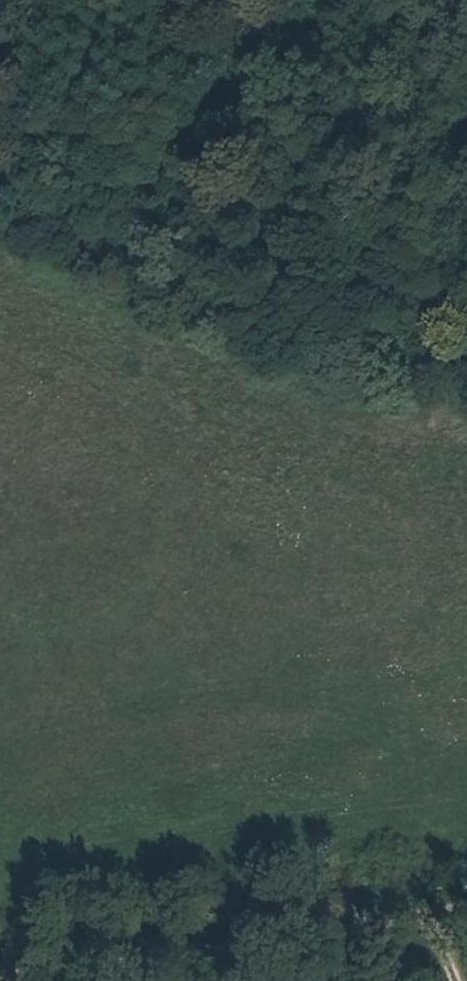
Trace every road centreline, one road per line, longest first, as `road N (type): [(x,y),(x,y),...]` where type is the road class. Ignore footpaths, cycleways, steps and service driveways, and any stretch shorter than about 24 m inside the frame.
road 1 (track): [(466,912),(0,980)]

